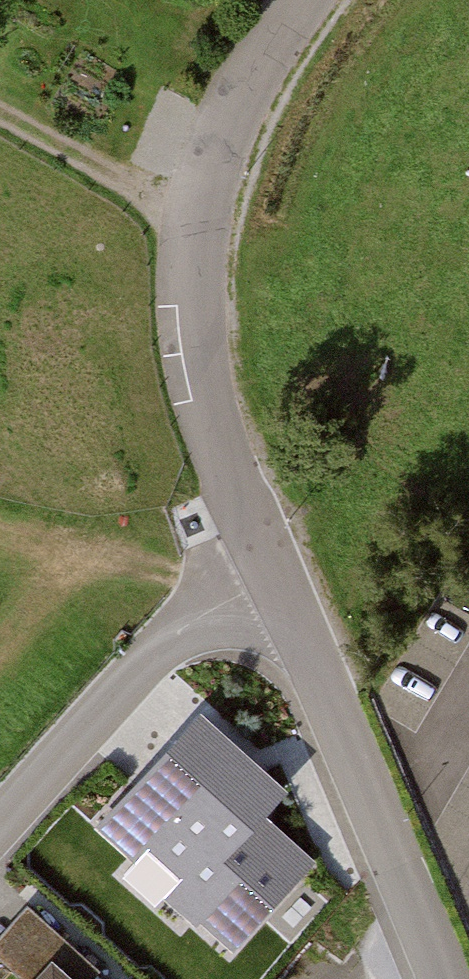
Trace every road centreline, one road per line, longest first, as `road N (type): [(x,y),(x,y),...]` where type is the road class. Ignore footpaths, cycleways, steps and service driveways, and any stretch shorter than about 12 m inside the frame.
road 1 (residential): [(276,581),(214,425),(193,308),(189,223),(251,67),(299,0)]
road 2 (residential): [(448,978),(276,581)]
road 3 (residential): [(276,581),(212,613),(149,660),(0,826)]
road 4 (track): [(0,117),(189,223)]

